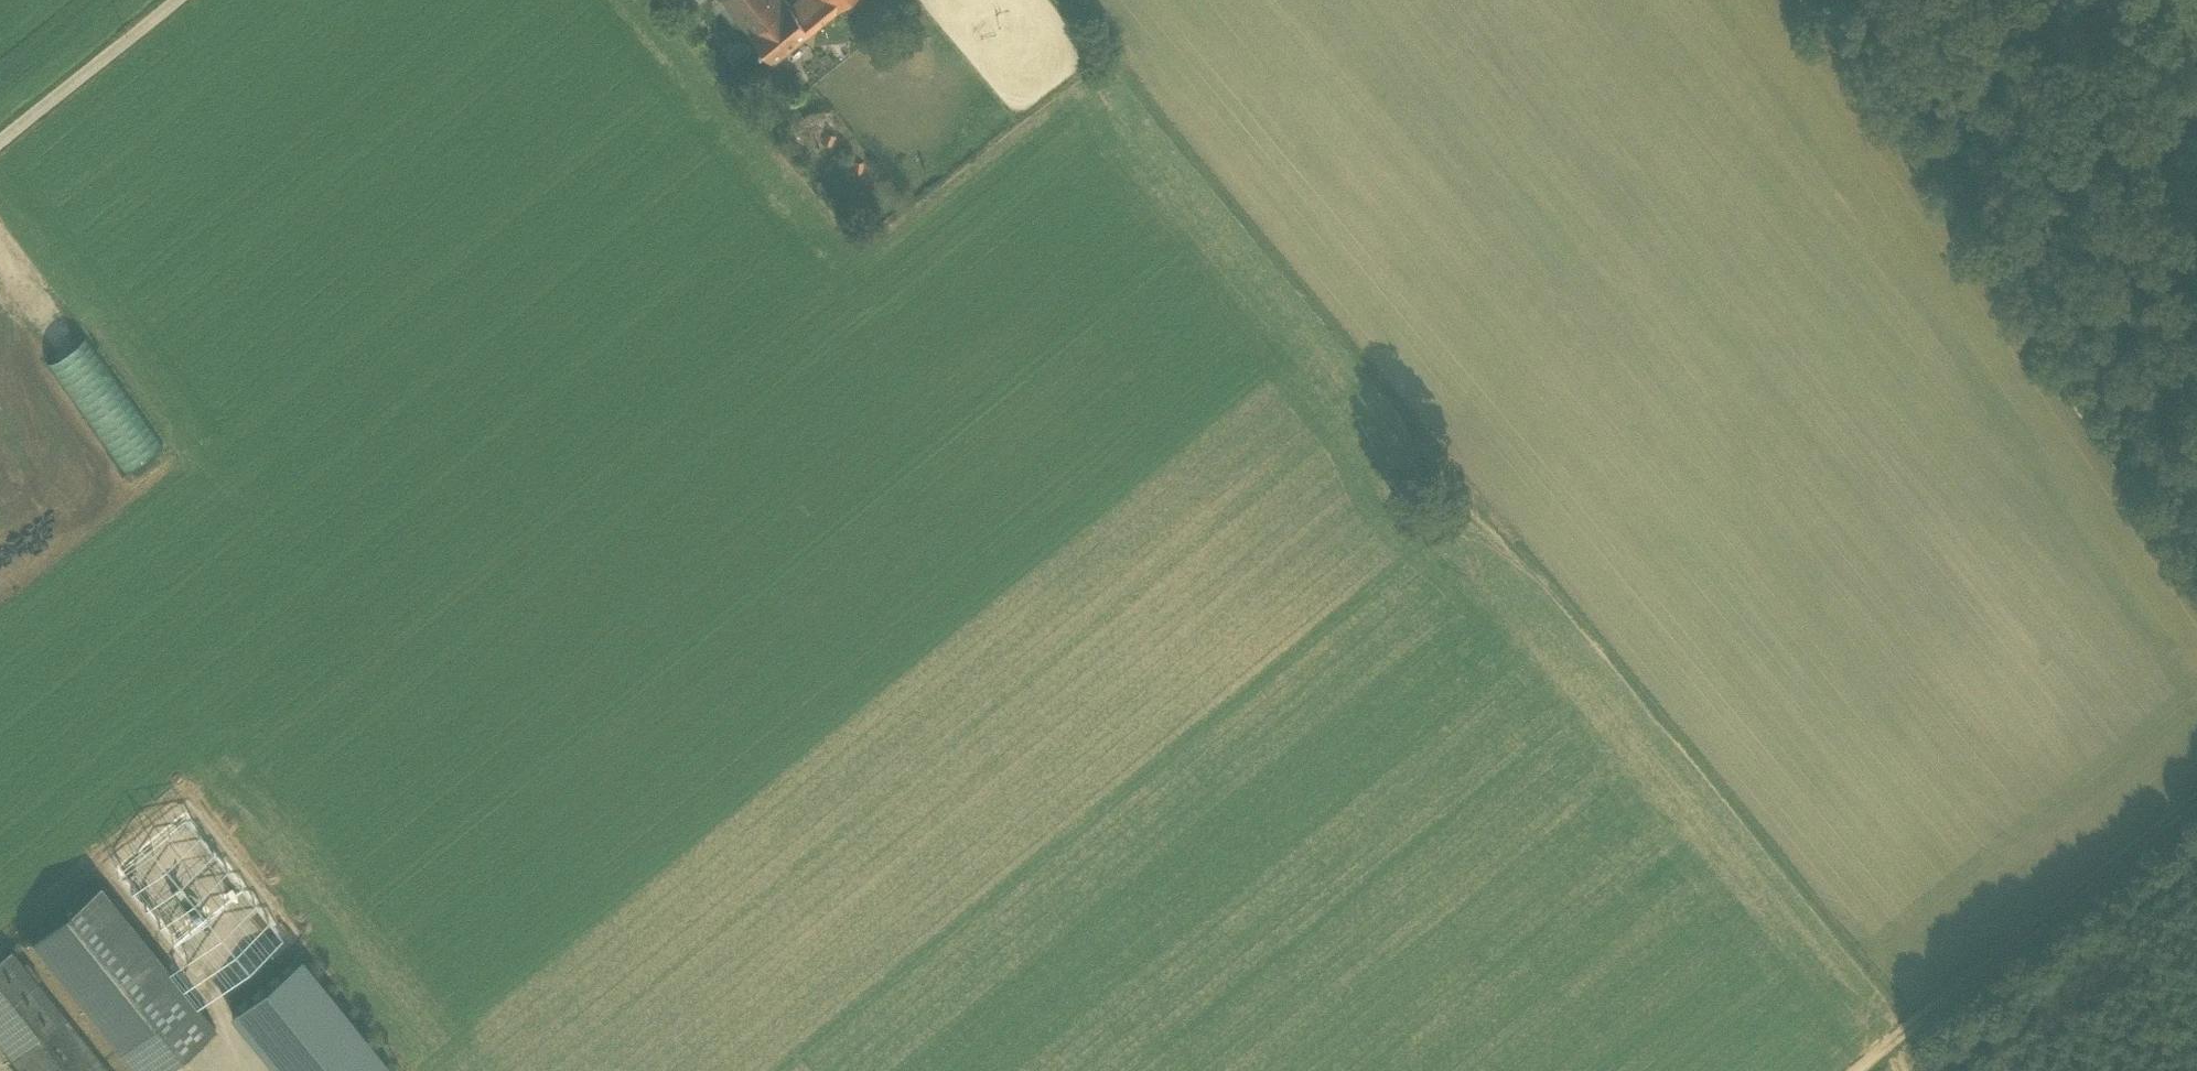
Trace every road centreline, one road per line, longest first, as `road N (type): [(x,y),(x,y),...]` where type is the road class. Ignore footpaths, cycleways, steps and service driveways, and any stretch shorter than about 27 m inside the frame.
road 1 (track): [(1804,0),(2196,585)]
road 2 (track): [(1861,1070),(2196,801)]
road 3 (unclassified): [(175,0),(0,141)]

